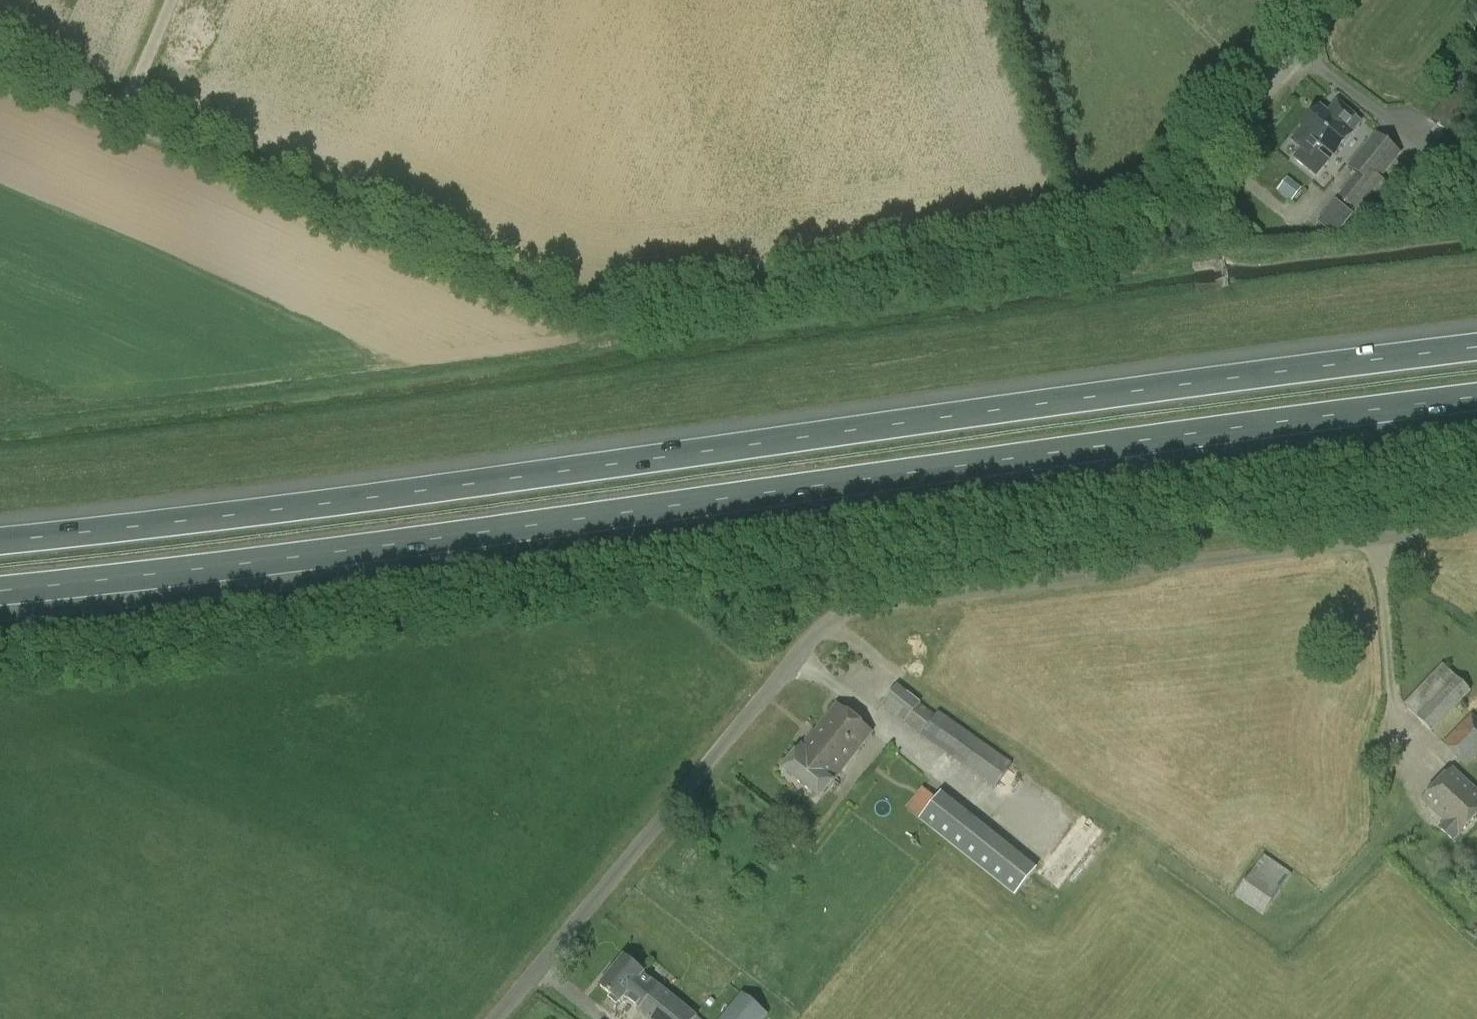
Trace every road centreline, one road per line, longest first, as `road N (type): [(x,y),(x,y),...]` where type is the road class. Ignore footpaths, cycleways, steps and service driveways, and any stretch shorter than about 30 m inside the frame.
road 1 (unclassified): [(0,59),(571,307),(626,316),(1059,252),(1136,227),(1192,178),(1340,0)]
road 2 (motorway): [(1476,348),(0,541)]
road 3 (motorway): [(0,591),(1476,401)]
road 4 (unclassified): [(486,1018),(838,602),(1476,524)]

